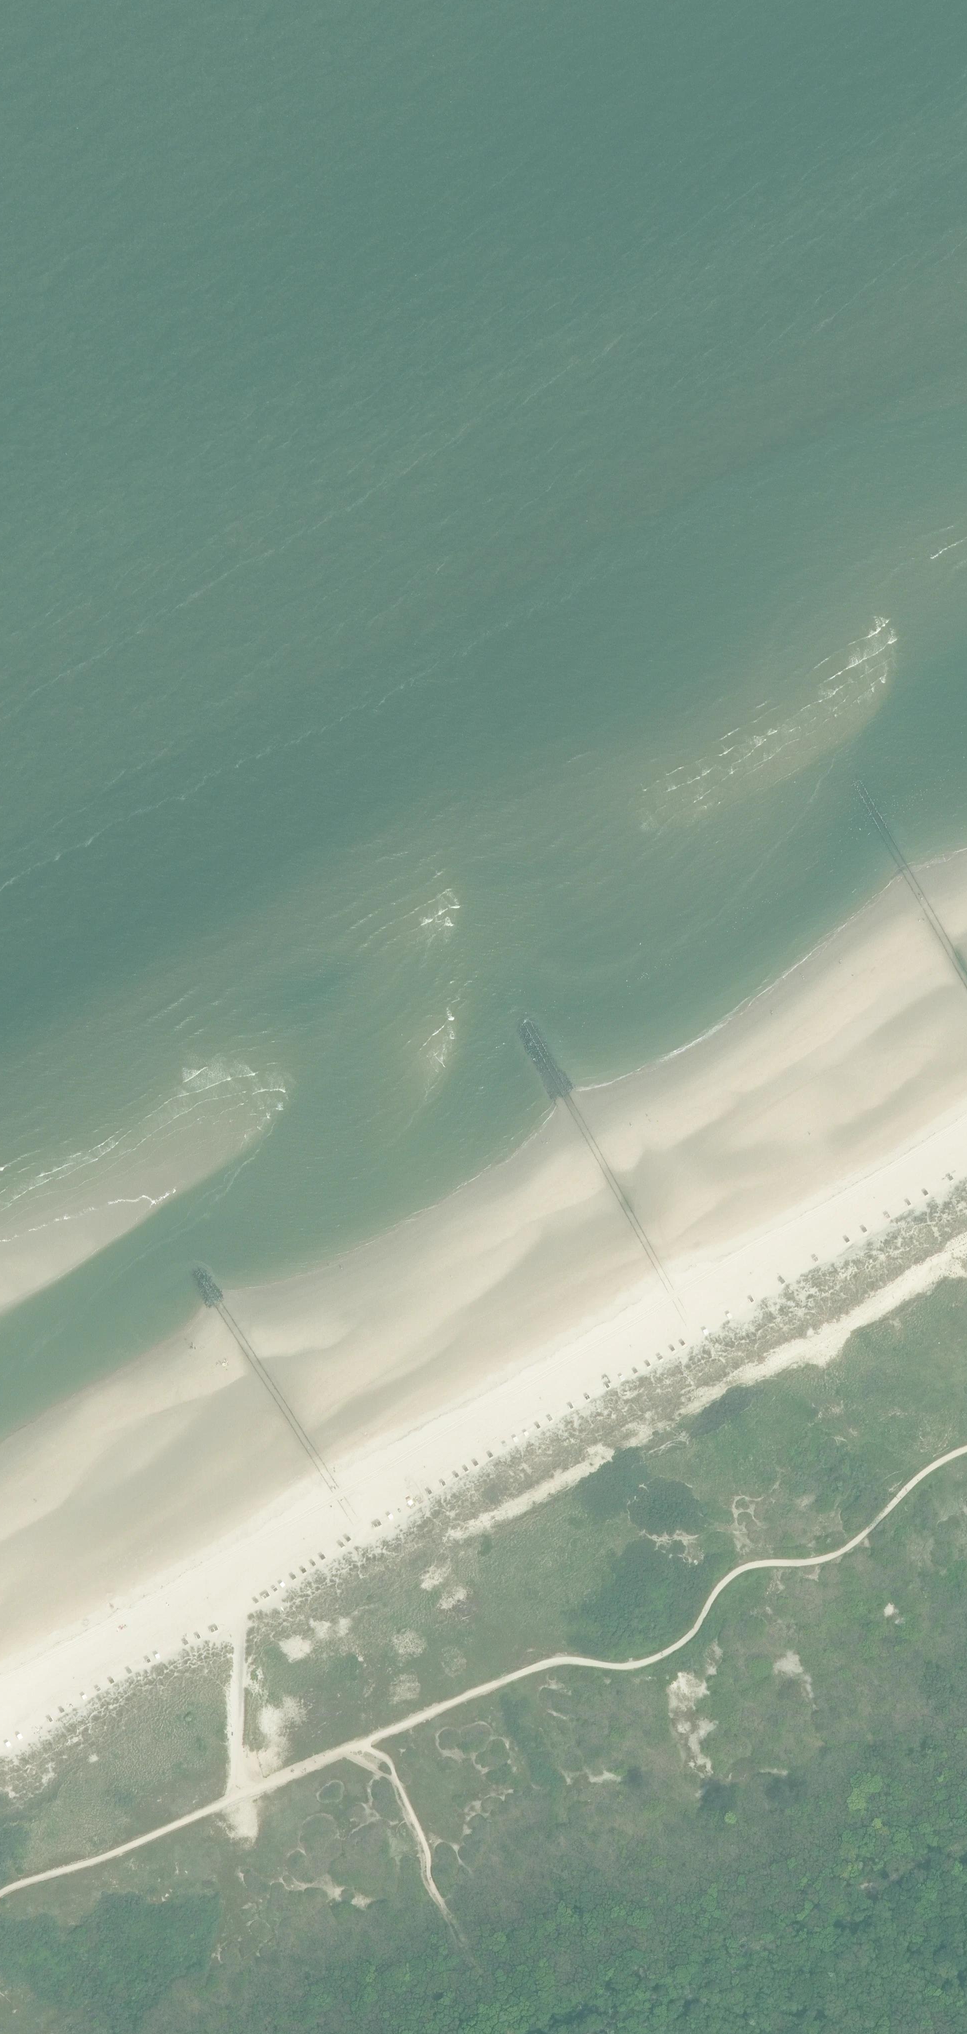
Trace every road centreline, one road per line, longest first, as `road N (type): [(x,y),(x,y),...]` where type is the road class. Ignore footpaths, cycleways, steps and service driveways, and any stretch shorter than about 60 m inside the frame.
road 1 (track): [(362,1742),(549,1660),(628,1665),(652,1658),(678,1644),(742,1567),(824,1561),(859,1538),(935,1464),(966,1448)]
road 2 (track): [(0,1891),(107,1855),(338,1751)]
road 3 (track): [(244,1792),(237,1660)]

